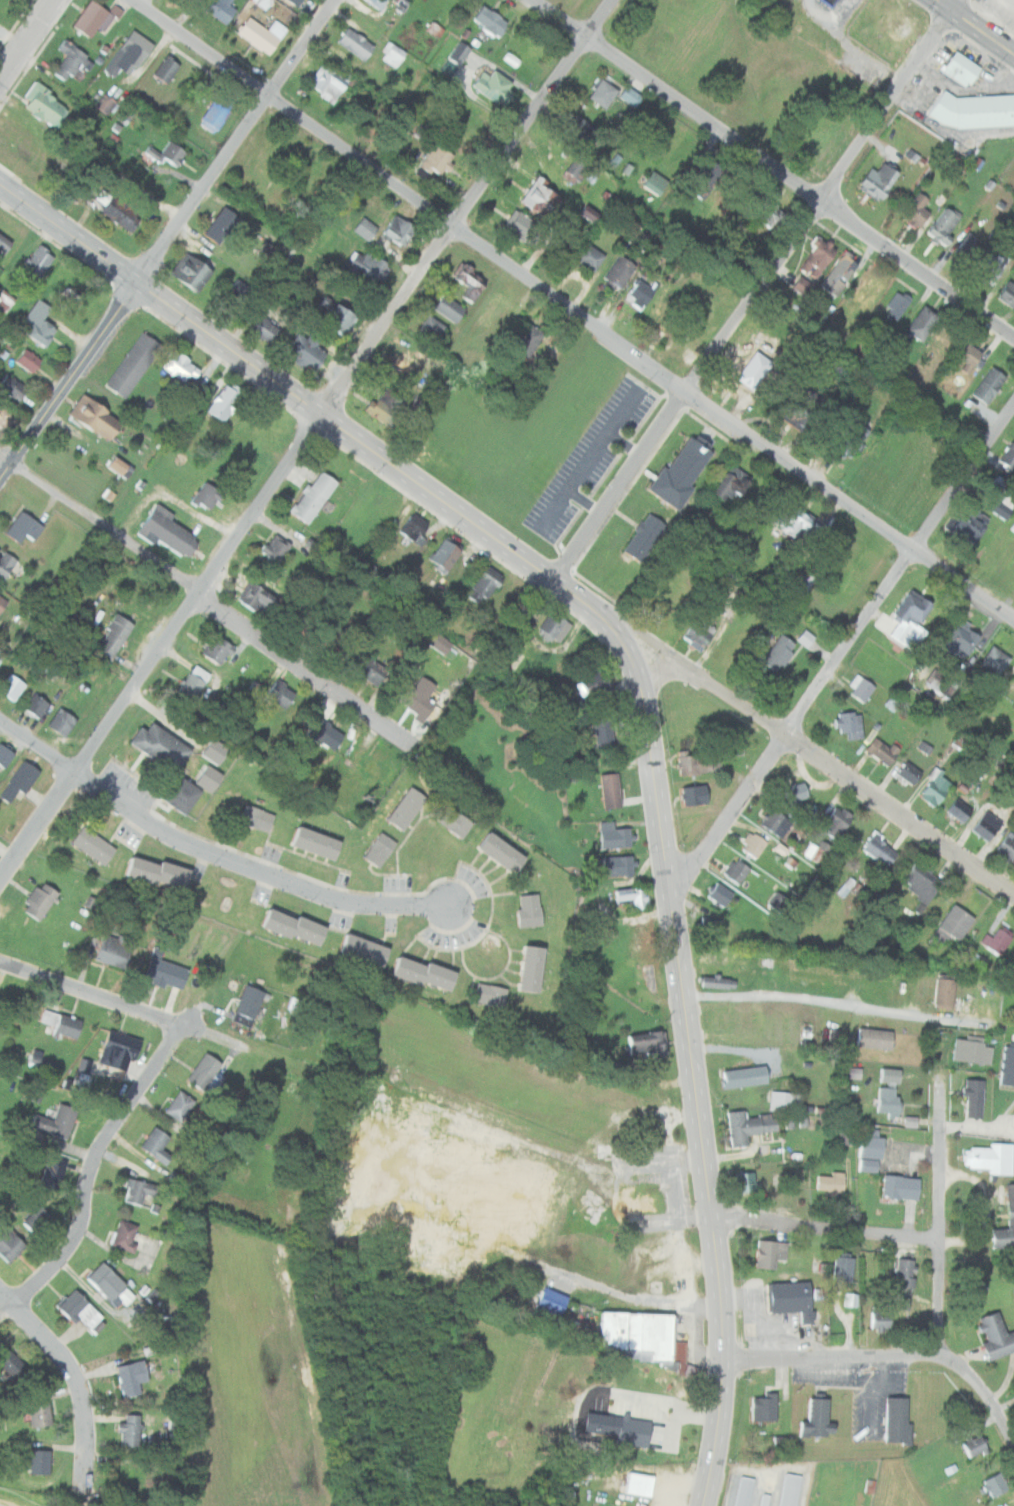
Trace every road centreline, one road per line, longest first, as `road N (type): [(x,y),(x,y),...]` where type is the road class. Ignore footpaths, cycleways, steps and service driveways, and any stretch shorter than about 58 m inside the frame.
road 1 (residential): [(1013,620),(135,0)]
road 2 (residential): [(0,877),(612,0)]
road 3 (tertiary): [(640,657),(719,1267),(725,1359),(704,1505)]
road 4 (tertiary): [(640,657),(553,577),(0,188)]
road 5 (residential): [(553,577),(959,0)]
road 6 (residential): [(668,886),(704,853),(1013,407)]
road 7 (tertiary): [(0,479),(339,0)]
road 8 (residential): [(1013,337),(534,0)]
road 9 (residential): [(411,745),(0,454)]
road 10 (residential): [(446,906),(360,907),(259,875),(161,832),(0,719)]
road 11 (residential): [(1013,892),(693,671),(640,657)]
road 12 (residential): [(0,1315),(78,1236),(95,1152),(184,1024)]
road 13 (residential): [(999,1026),(771,995),(683,994)]
road 14 (residential): [(943,1358),(941,1082)]
road 15 (residential): [(939,1238),(711,1214)]
road 16 (residential): [(943,1358),(725,1359)]
road 17 (residential): [(11,1306),(75,1370),(86,1409),(84,1482)]
road 18 (residential): [(184,1024),(0,961)]

